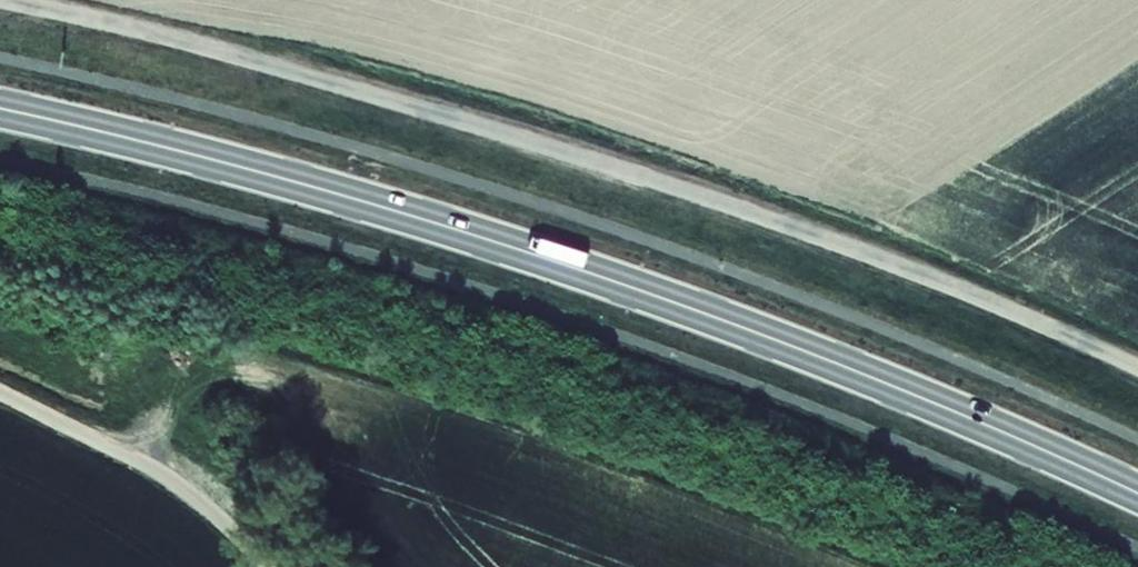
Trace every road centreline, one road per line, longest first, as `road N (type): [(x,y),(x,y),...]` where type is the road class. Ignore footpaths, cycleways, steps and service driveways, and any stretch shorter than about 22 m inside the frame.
road 1 (primary): [(0,108),(301,184),(586,272),(841,365),(1137,493)]
road 2 (track): [(0,4),(255,60),(606,159),(914,268),(1137,370)]
road 3 (track): [(186,469),(0,392)]
road 4 (track): [(186,469),(260,566)]

